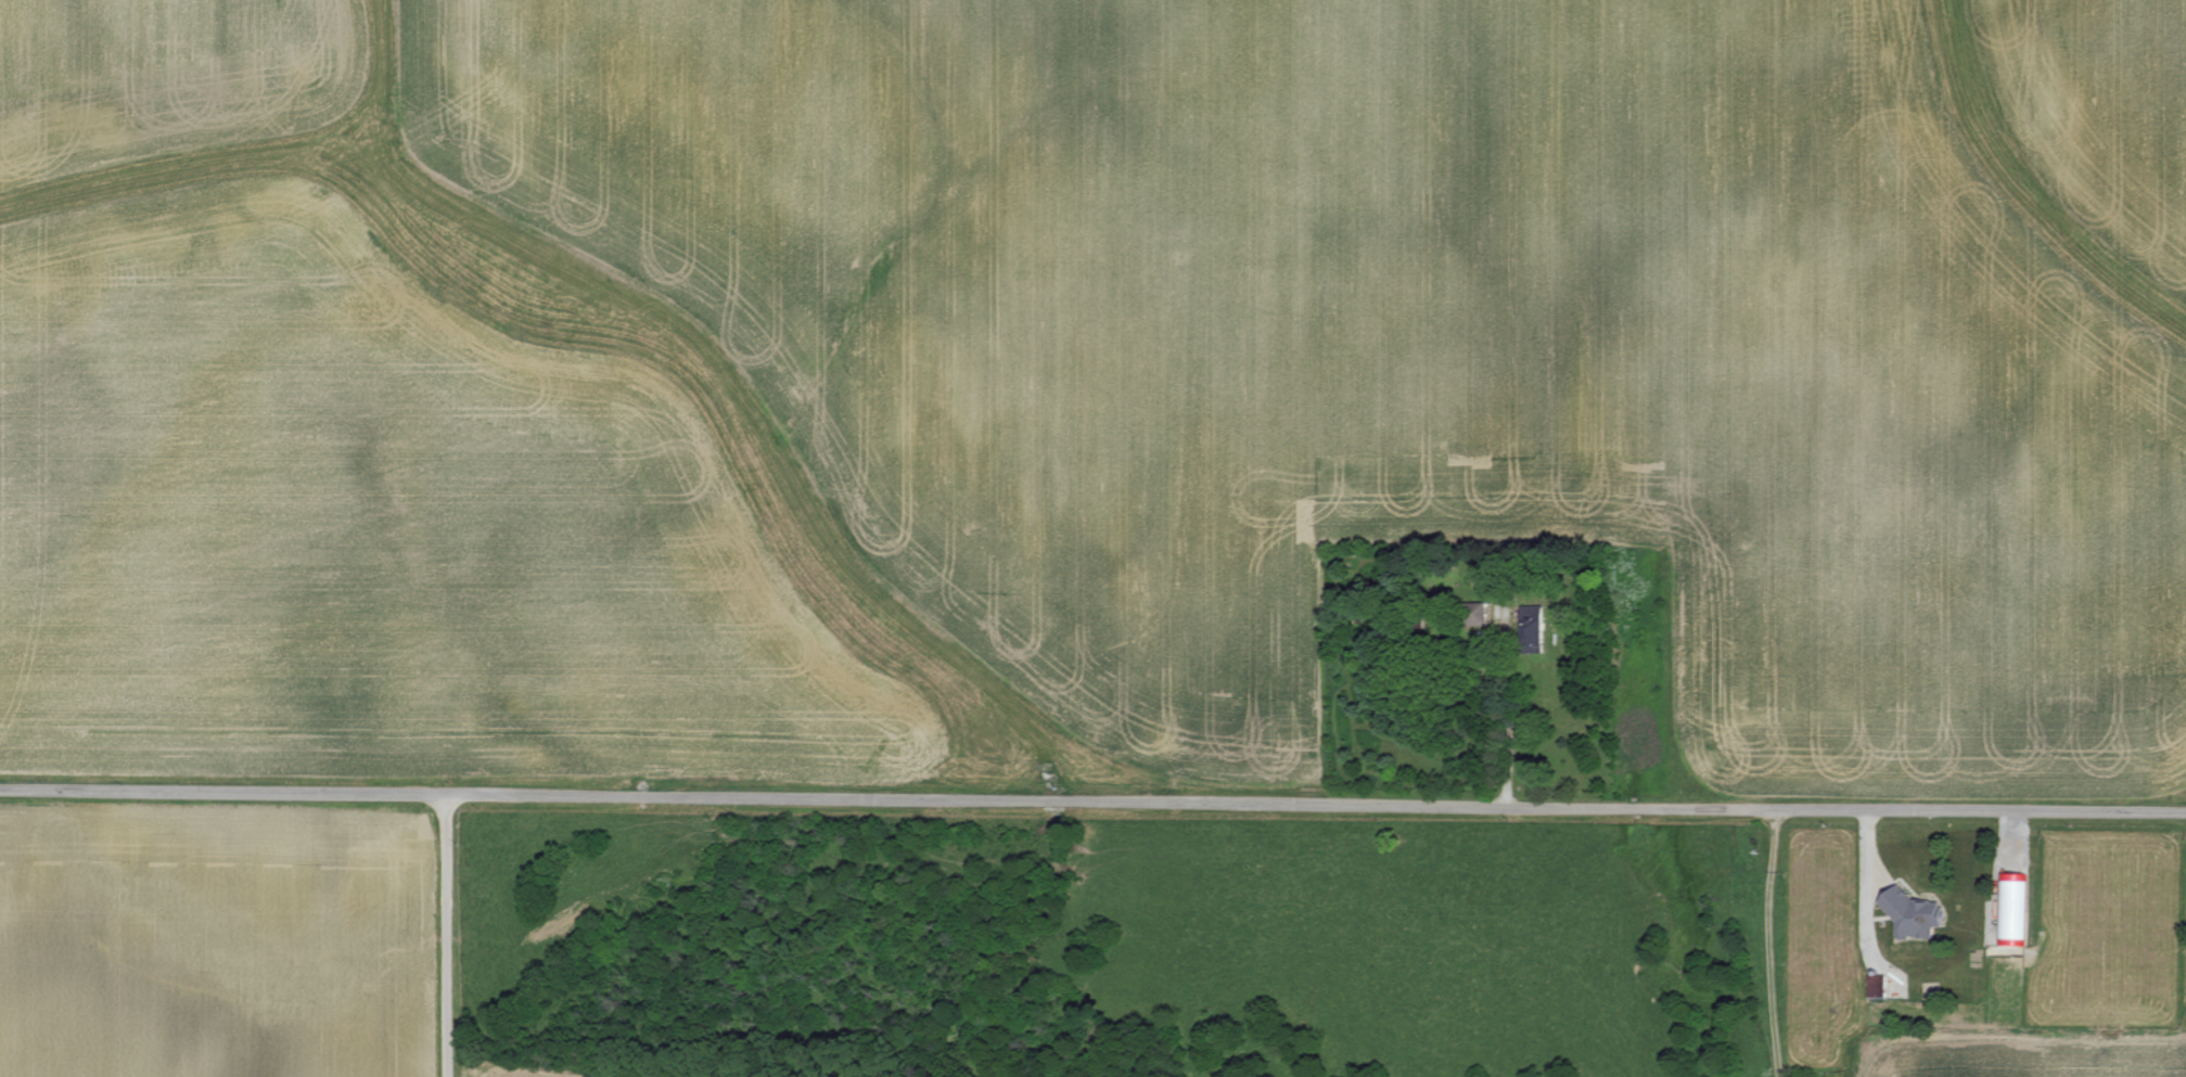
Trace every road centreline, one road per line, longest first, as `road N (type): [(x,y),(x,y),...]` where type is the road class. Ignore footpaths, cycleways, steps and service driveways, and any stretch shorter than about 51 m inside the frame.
road 1 (residential): [(2185,813),(0,790)]
road 2 (residential): [(445,1076),(444,794)]

